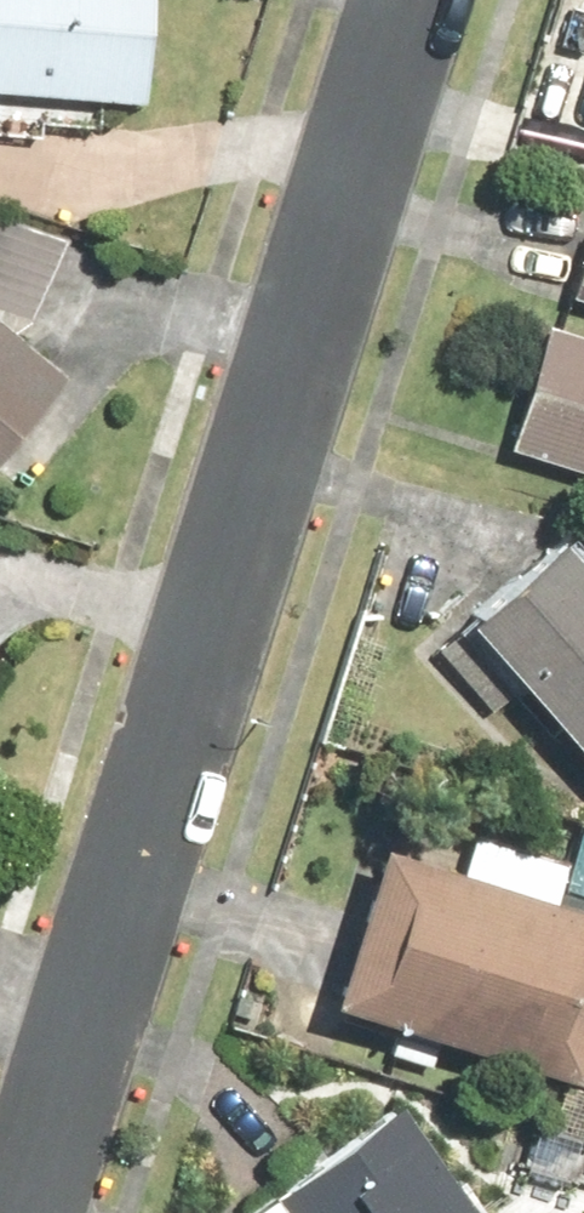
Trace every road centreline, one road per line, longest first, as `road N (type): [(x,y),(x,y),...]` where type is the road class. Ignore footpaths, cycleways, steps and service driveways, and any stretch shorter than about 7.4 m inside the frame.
road 1 (residential): [(31,1212),(417,0)]

